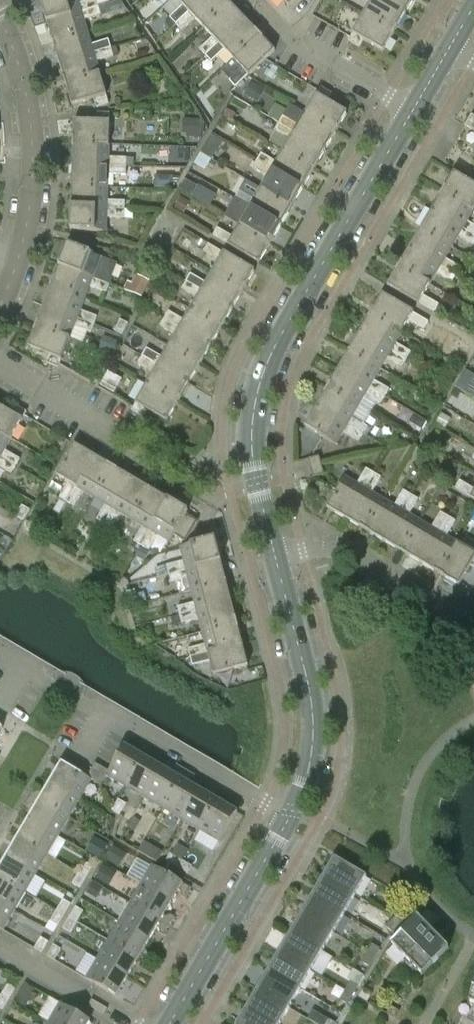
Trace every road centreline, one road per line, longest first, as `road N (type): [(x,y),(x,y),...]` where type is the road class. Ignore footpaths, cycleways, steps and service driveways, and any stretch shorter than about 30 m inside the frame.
road 1 (tertiary): [(275,553),(253,453),(261,379),(412,111)]
road 2 (residential): [(0,20),(23,88),(32,166),(23,240),(0,303)]
road 3 (tertiary): [(294,812),(313,758),(313,709),(275,553)]
road 4 (tertiary): [(169,1023),(294,812)]
road 5 (residential): [(294,812),(84,701)]
road 6 (residential): [(275,553),(345,550),(473,620)]
road 7 (residential): [(412,111),(292,38),(257,0)]
road 8 (residential): [(0,942),(134,1023)]
road 9 (residential): [(123,435),(0,362)]

